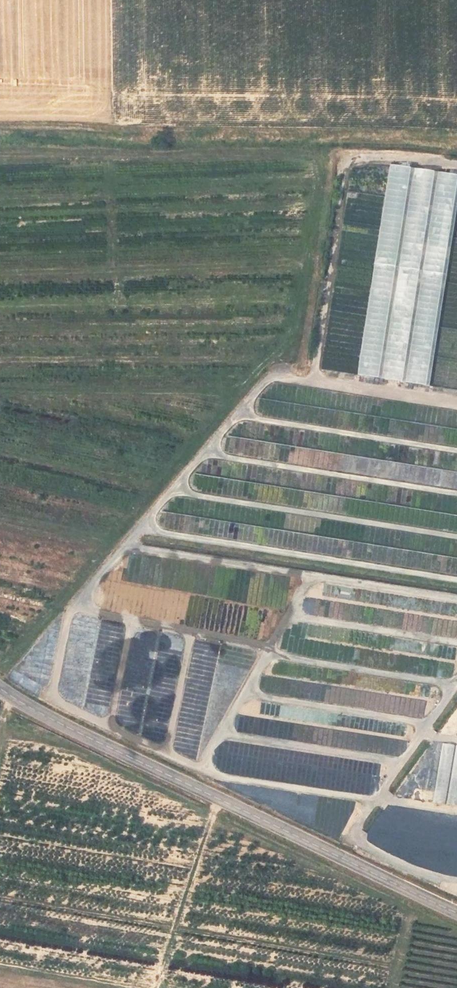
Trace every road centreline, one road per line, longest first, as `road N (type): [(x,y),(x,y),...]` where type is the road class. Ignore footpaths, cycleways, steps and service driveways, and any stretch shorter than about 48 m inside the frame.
road 1 (tertiary): [(456,911),(0,688)]

